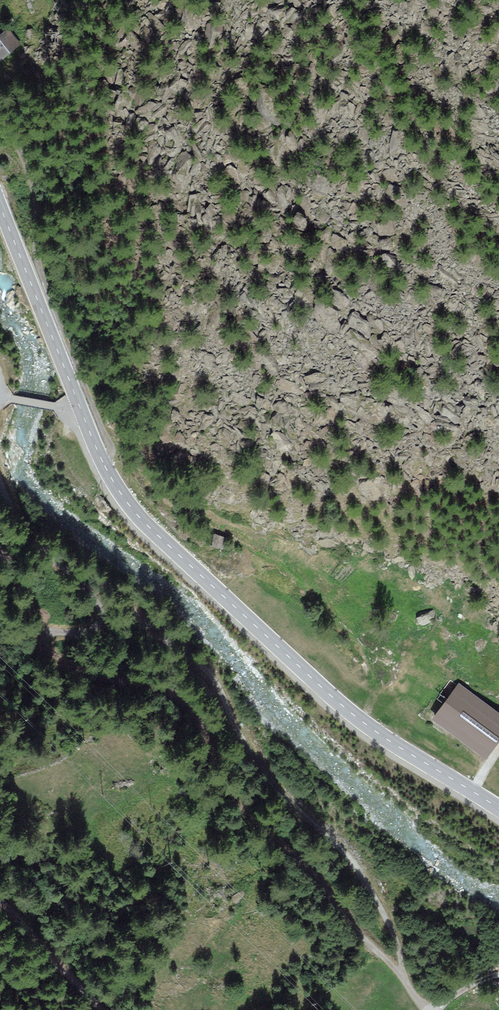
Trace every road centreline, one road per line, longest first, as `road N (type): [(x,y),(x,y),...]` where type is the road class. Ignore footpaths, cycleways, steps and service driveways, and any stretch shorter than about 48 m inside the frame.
road 1 (track): [(400,974),(388,923),(315,826),(260,787),(193,648),(28,528),(0,458)]
road 2 (tertiary): [(81,413),(103,465),(158,538),(324,692),(498,809)]
road 3 (track): [(400,974),(363,939),(309,860),(239,793),(194,702),(63,657)]
road 4 (tertiary): [(11,237),(81,413)]
road 5 (residential): [(11,237),(30,226),(35,209),(0,106)]
road 6 (track): [(0,911),(95,1009)]
road 7 (track): [(63,657),(36,599),(0,553)]

